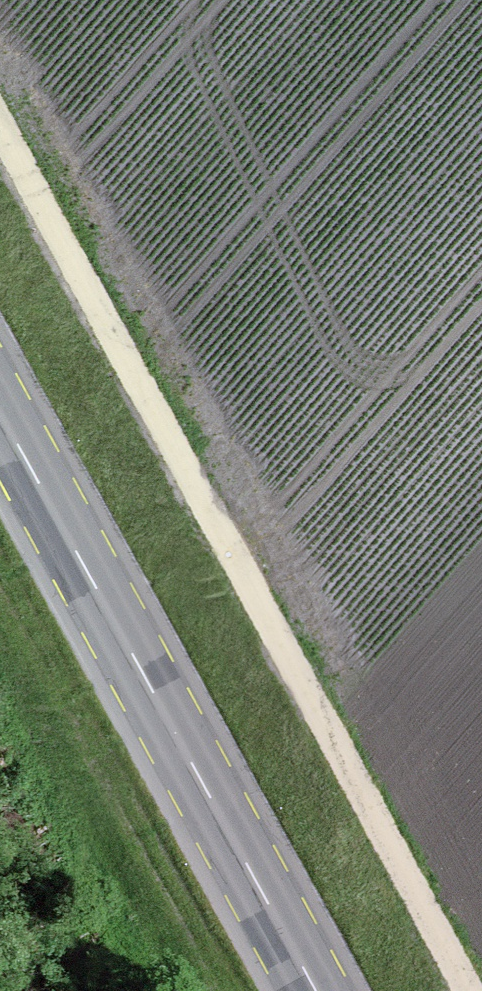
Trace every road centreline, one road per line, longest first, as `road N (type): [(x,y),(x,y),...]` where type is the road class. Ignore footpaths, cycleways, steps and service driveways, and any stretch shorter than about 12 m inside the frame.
road 1 (track): [(468,990),(0,128)]
road 2 (primary): [(316,990),(0,413)]

